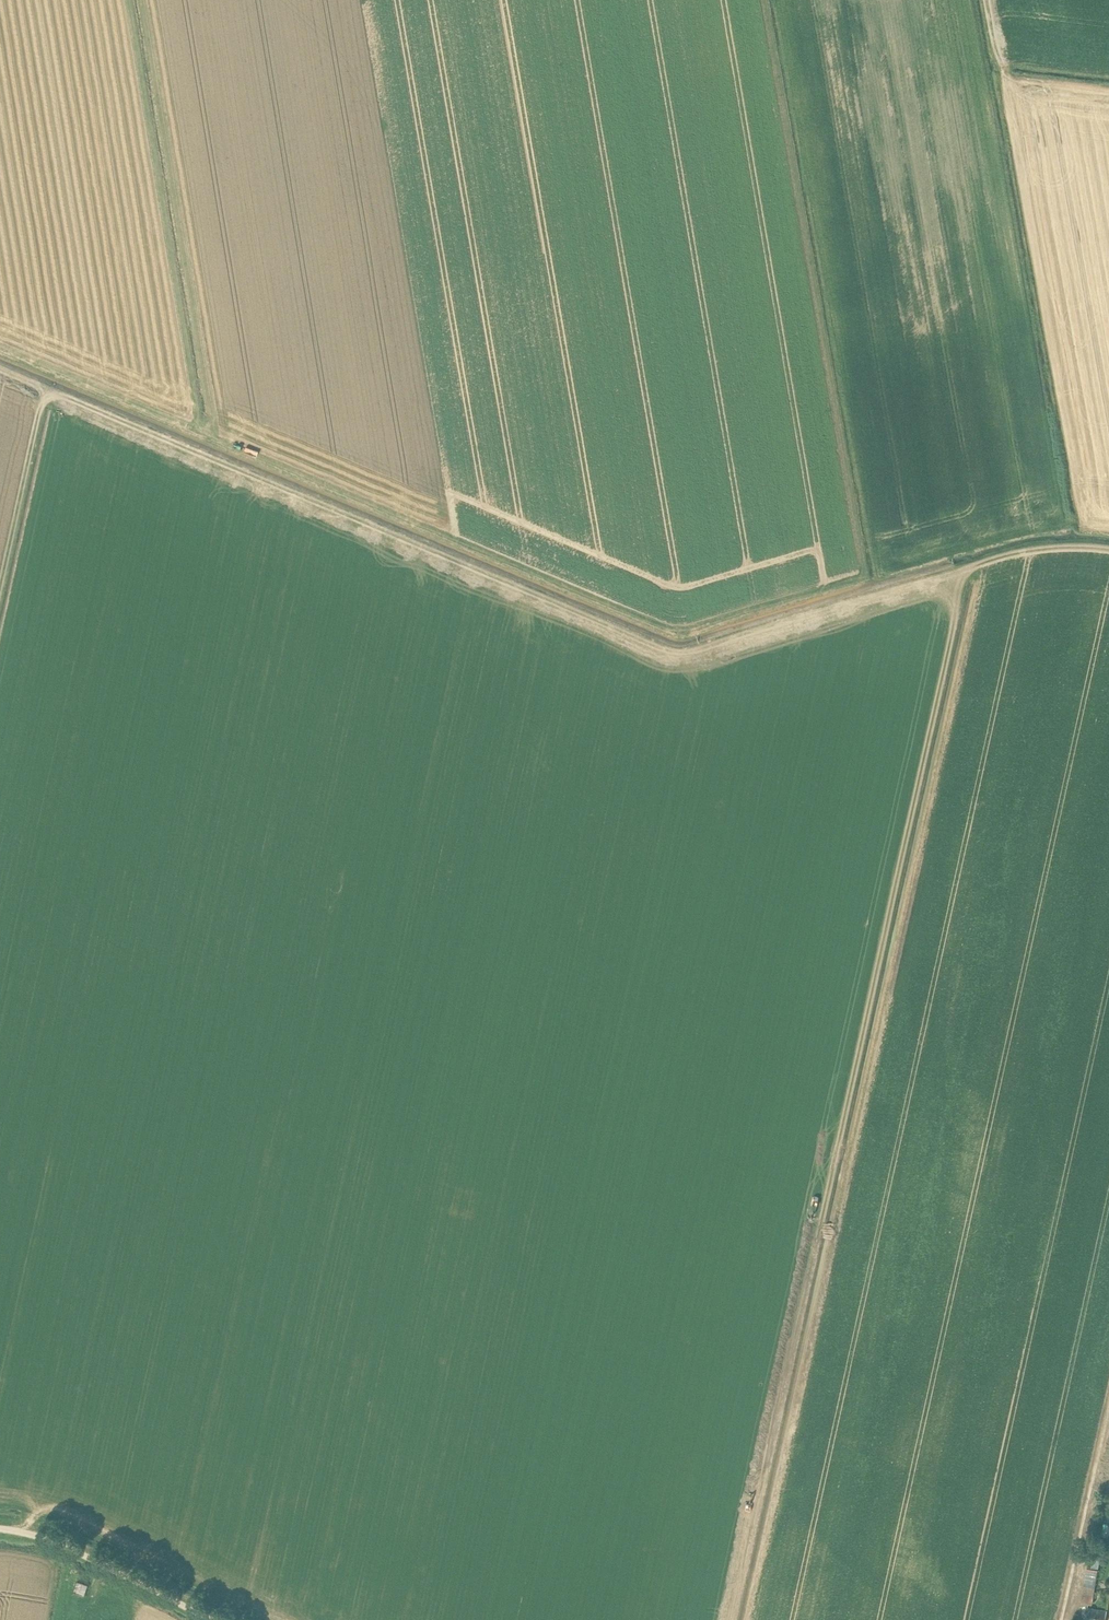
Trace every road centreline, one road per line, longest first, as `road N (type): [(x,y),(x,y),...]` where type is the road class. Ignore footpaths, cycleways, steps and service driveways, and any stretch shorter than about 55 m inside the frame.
road 1 (unclassified): [(214,1619),(54,1541),(0,1530)]

